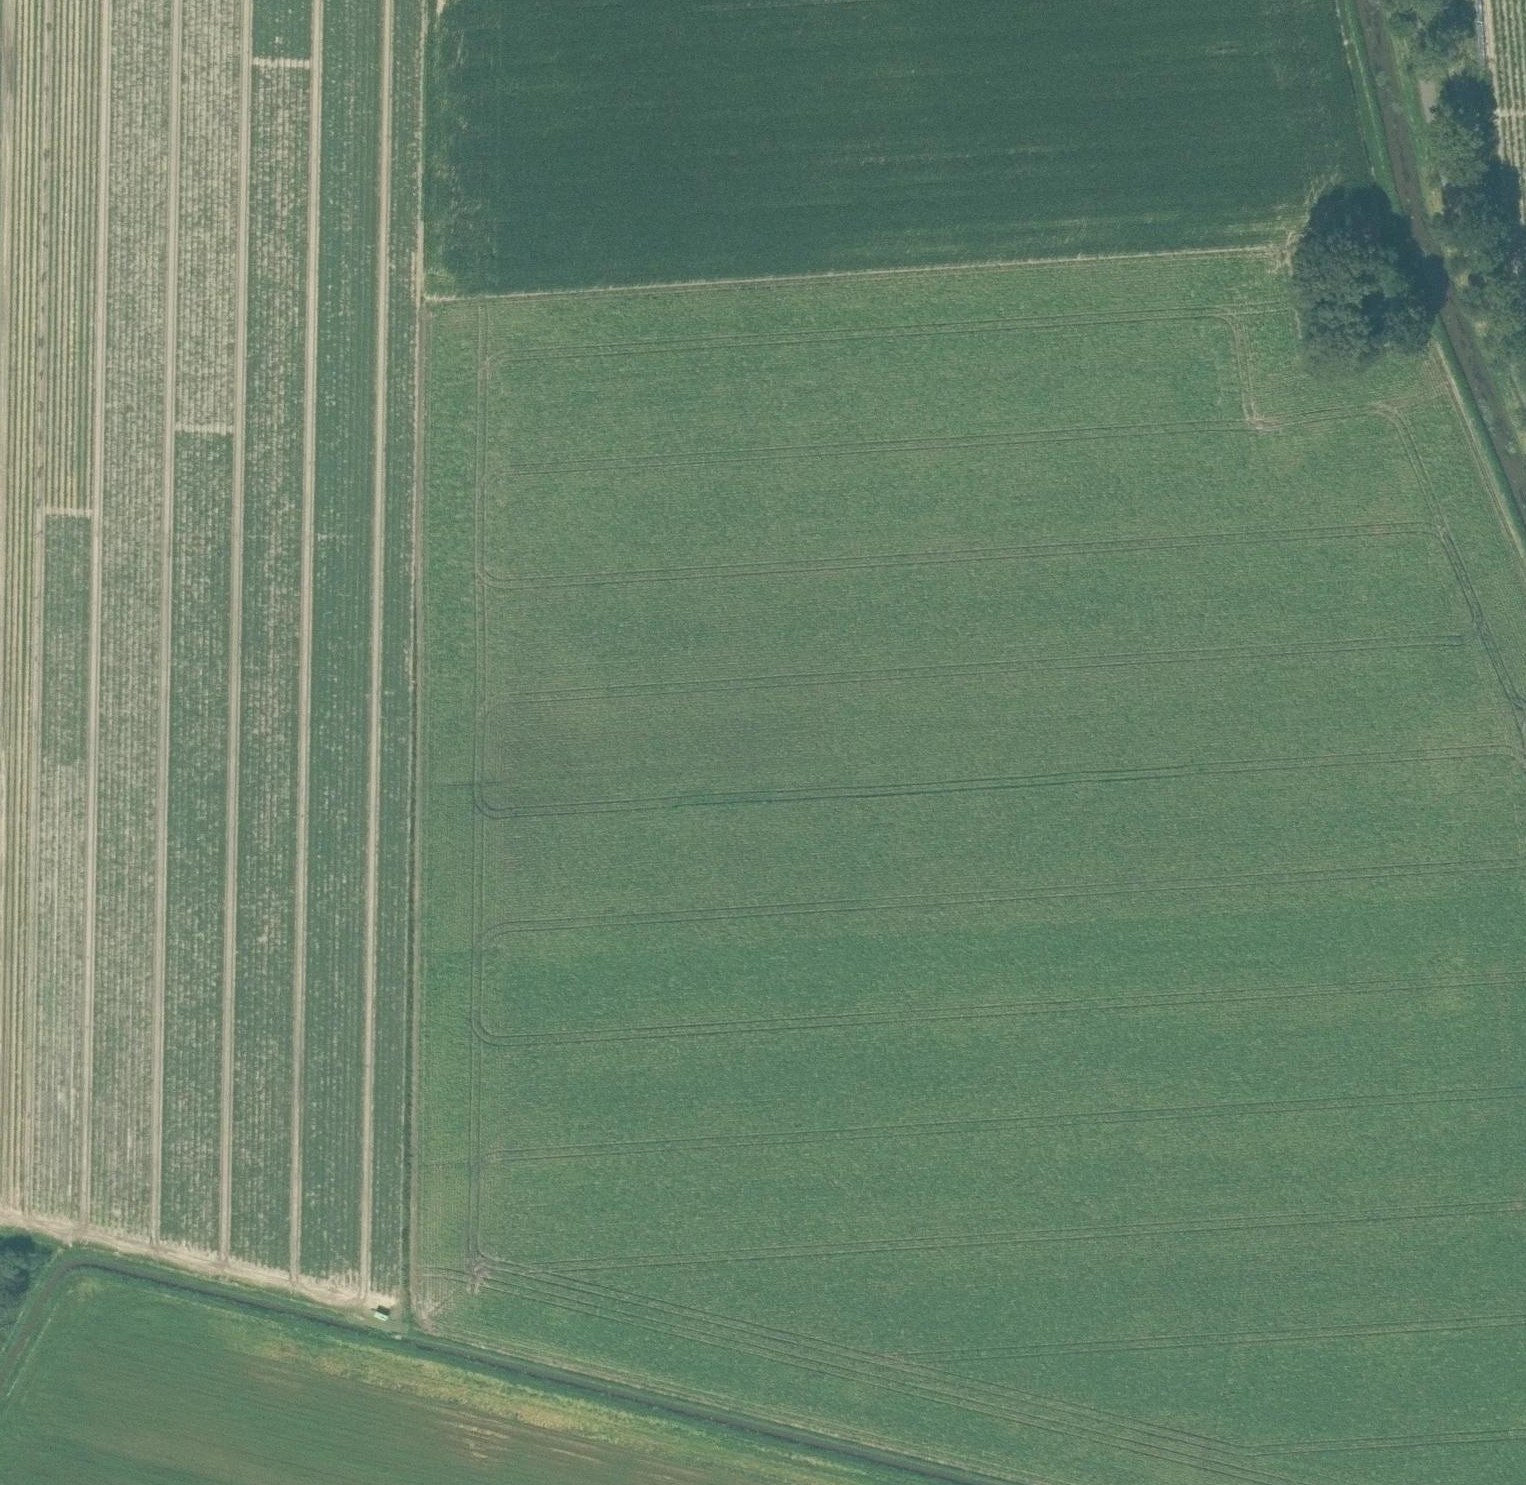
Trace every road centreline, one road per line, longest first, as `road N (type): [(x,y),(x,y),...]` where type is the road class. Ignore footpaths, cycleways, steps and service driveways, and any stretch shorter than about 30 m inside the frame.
road 1 (unclassified): [(1525,409),(1444,213),(1392,0)]

